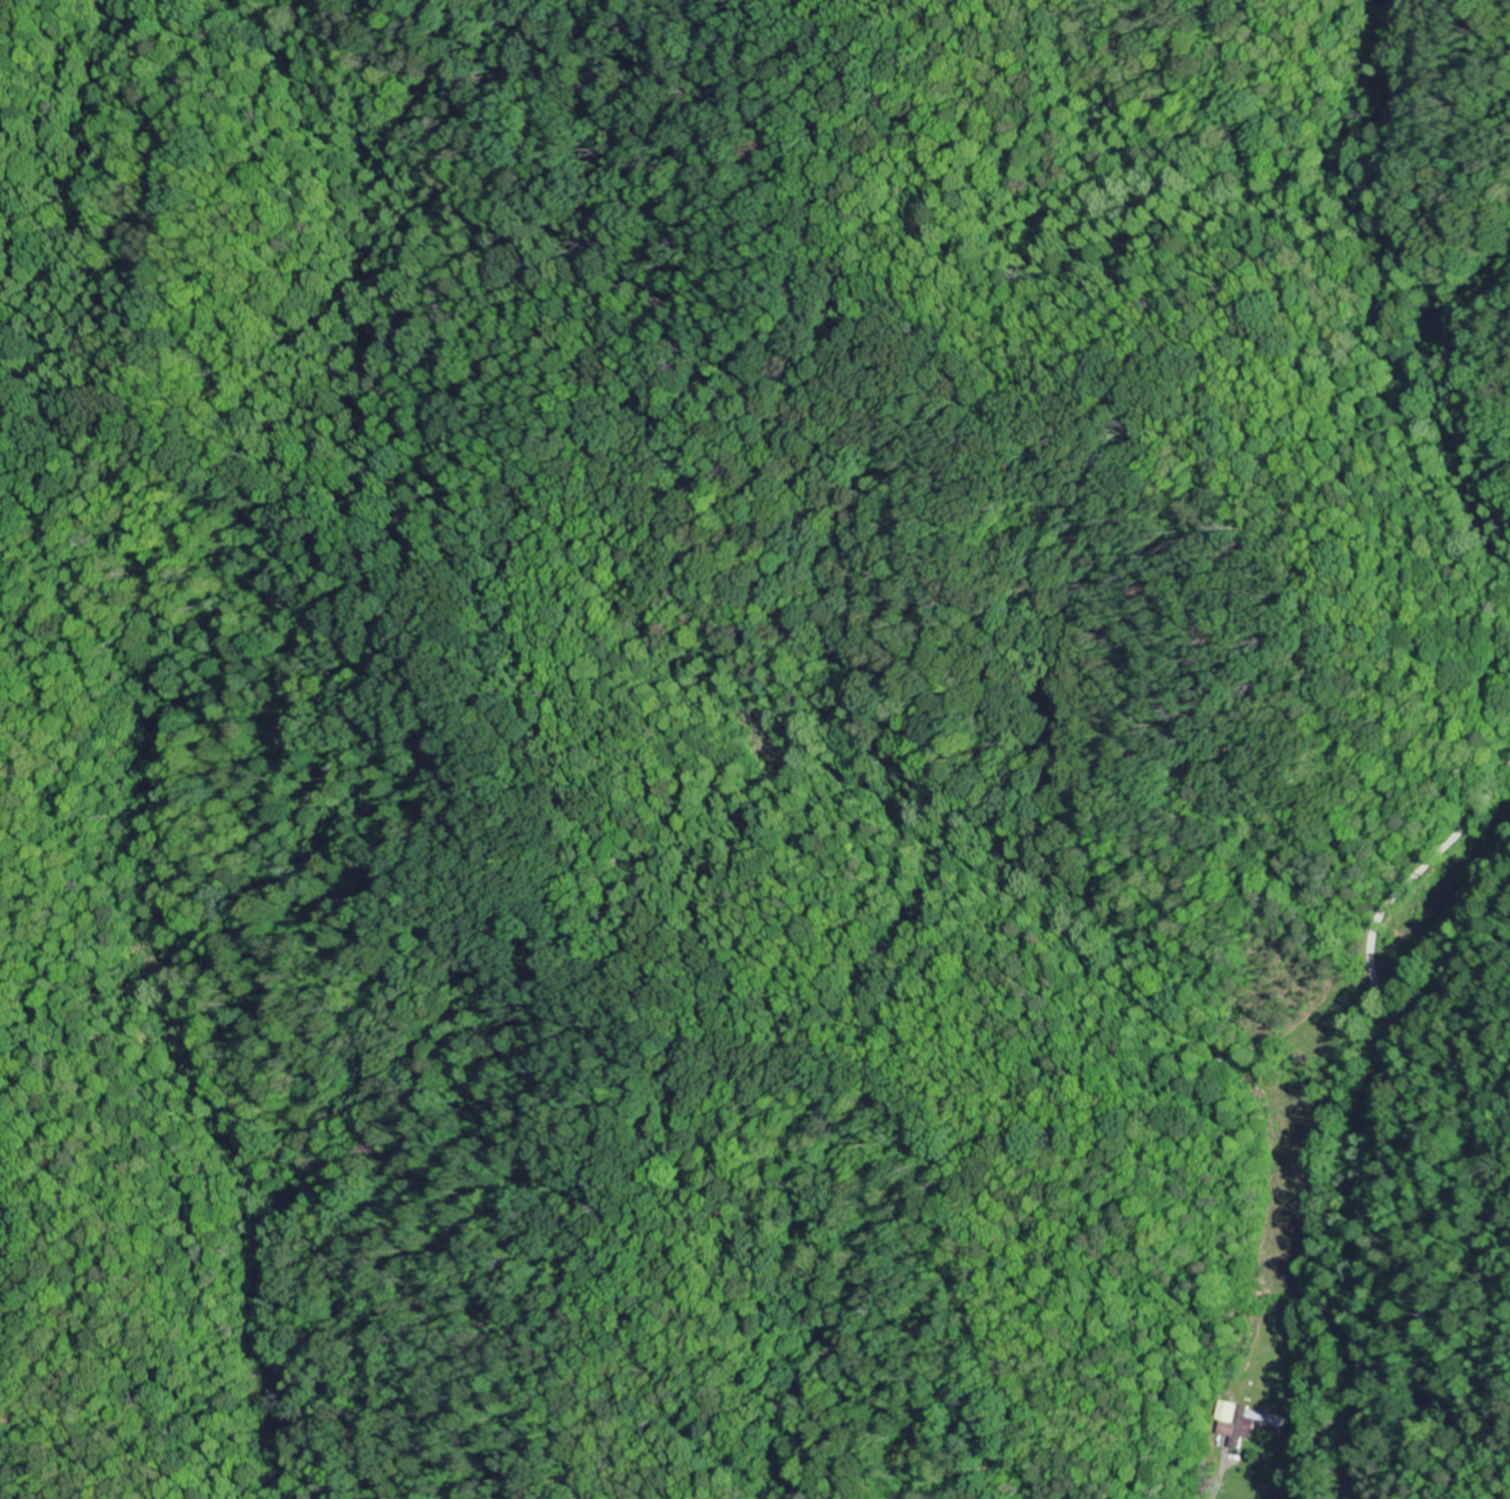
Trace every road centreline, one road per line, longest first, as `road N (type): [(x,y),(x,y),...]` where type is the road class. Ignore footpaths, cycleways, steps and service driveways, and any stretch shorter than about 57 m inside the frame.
road 1 (residential): [(1355,1498),(1372,1405),(1362,1297),(1383,1046),(1366,944),(1392,895),(1509,758)]

